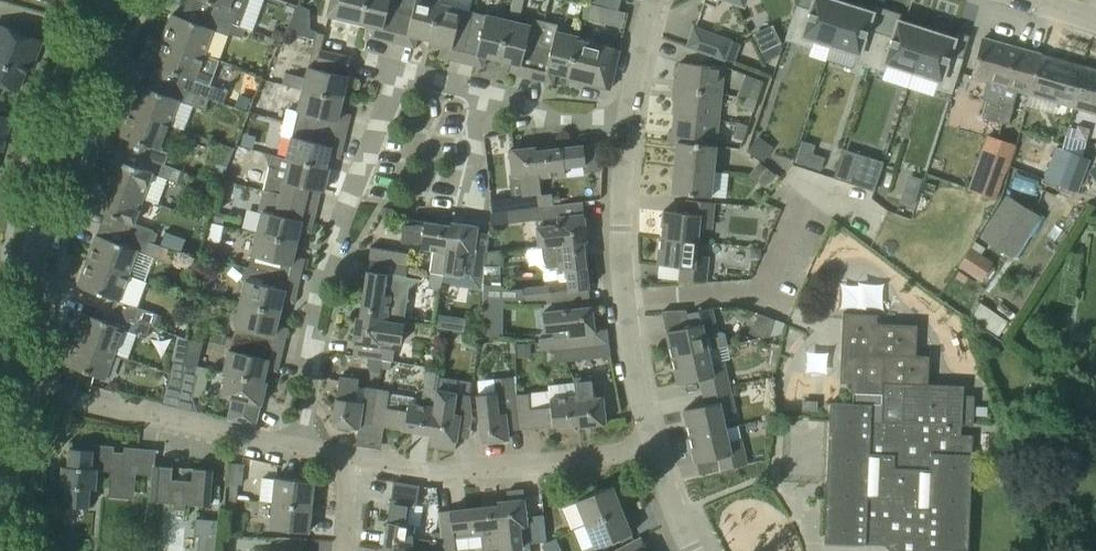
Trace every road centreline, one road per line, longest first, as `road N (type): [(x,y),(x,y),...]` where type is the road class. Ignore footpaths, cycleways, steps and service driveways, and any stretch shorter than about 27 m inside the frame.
road 1 (tertiary): [(13,381),(38,230),(82,77),(117,0)]
road 2 (residential): [(299,448),(318,311),(346,201),(399,68)]
road 3 (residential): [(651,444),(626,323),(622,196),(631,125)]
road 4 (residential): [(651,444),(569,466),(466,470),(350,461)]
road 5 (residential): [(299,448),(13,381)]
road 6 (residential): [(491,92),(557,121),(631,125)]
road 7 (tertiary): [(0,513),(13,381)]
road 8 (residential): [(631,125),(653,0)]

